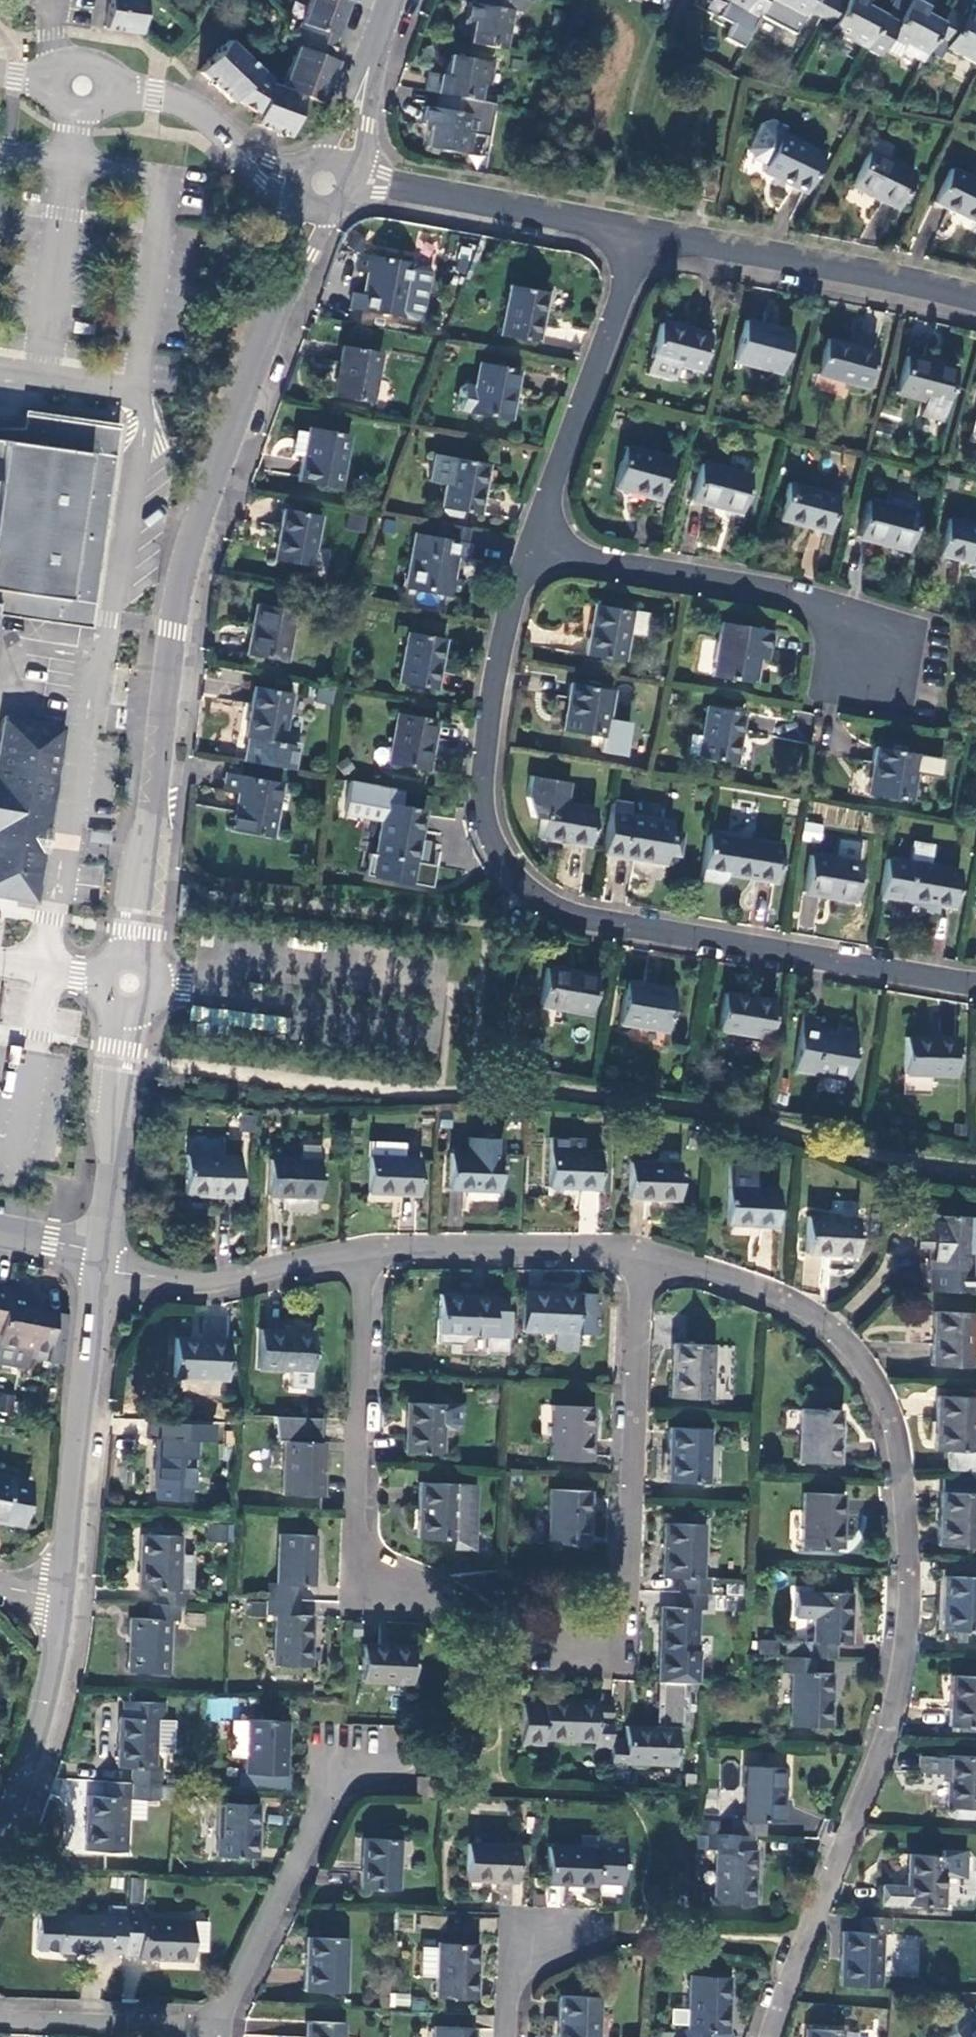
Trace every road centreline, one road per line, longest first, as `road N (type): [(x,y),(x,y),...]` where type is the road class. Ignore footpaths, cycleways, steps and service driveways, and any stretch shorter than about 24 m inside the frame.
road 1 (residential): [(100,1257),(172,631),(310,220)]
road 2 (residential): [(641,1253),(727,1272),(820,1315),(875,1380),(902,1460),(902,1663),(881,1746),(767,2036)]
road 3 (residential): [(533,544),(489,711),(484,770),(496,858),(524,895),(592,923),(975,992)]
road 4 (residential): [(641,1253),(624,1646),(543,1640)]
road 5 (residential): [(533,544),(834,611),(906,634),(918,654)]
road 6 (residential): [(360,1255),(348,1581),(419,1587)]
road 7 (residential): [(403,1769),(355,1766),(218,2035)]
road 8 (residential): [(641,238),(975,301)]
road 9 (residential): [(69,1593),(100,1257)]
road 10 (residential): [(641,238),(533,544)]
road 11 (residential): [(0,76),(183,104),(291,185)]
road 12 (residential): [(353,197),(641,238)]
road 13 (residential): [(360,1255),(521,1245),(641,1253)]
road 14 (residential): [(0,1851),(32,1765),(69,1593)]
road 15 (residential): [(100,1257),(207,1287),(360,1255)]
road 16 (residential): [(218,2035),(0,2019)]
road 17 (residential): [(604,1928),(539,1927),(511,1963),(508,2036)]
road 18 (residential): [(393,0),(352,120),(327,160)]

